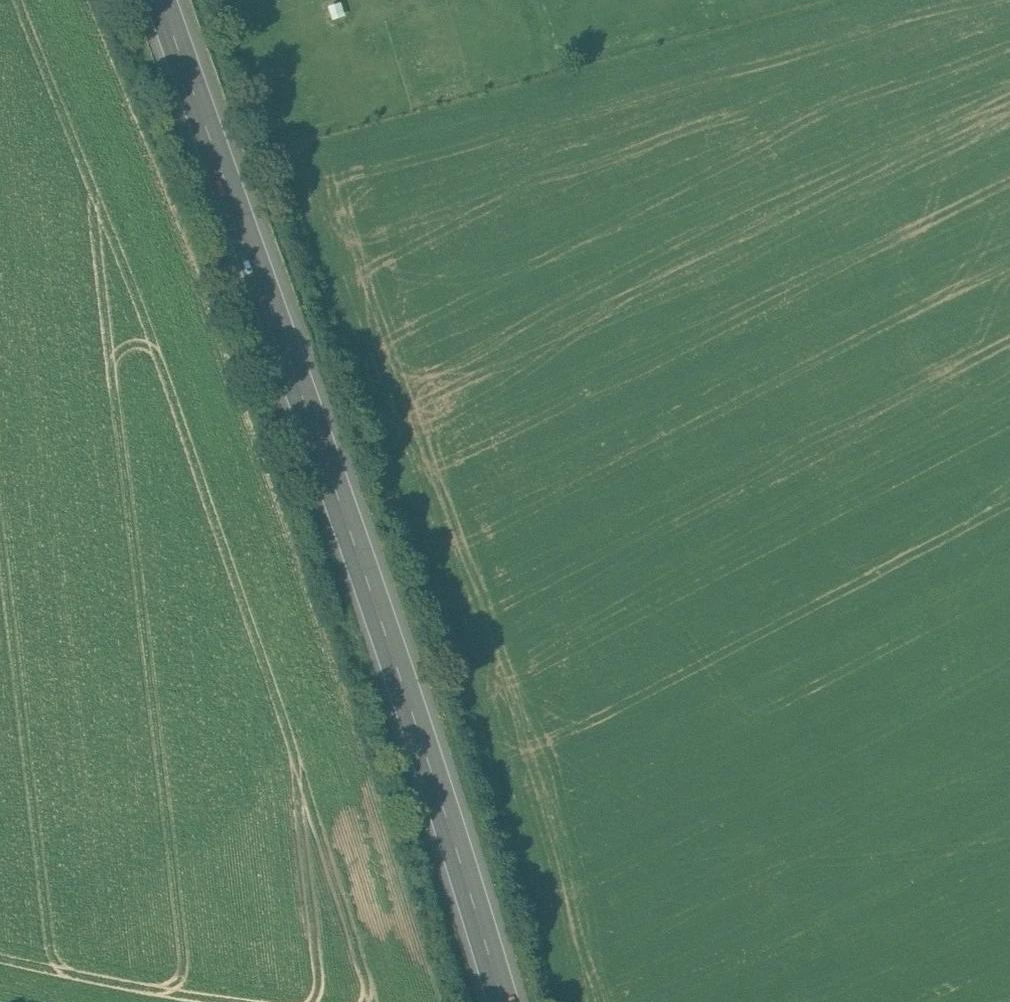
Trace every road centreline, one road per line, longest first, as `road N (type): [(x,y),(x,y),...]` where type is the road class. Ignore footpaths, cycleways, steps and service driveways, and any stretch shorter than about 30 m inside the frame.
road 1 (primary): [(503,1001),(359,555),(160,0)]

